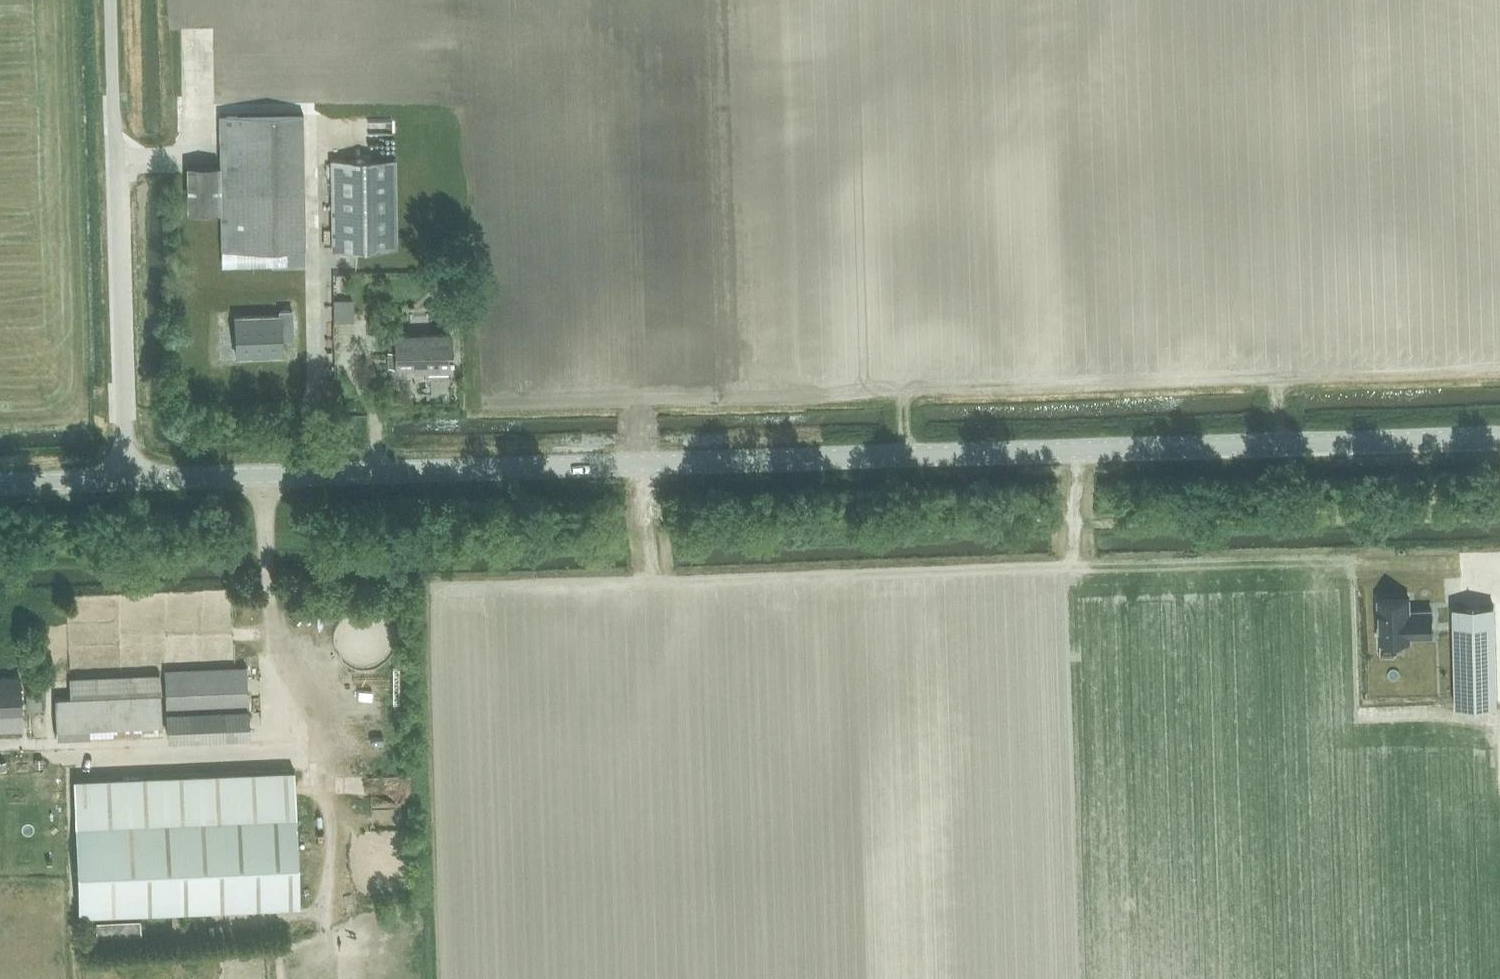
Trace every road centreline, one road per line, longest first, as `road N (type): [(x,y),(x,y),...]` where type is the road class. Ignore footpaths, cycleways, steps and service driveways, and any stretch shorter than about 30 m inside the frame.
road 1 (unclassified): [(0,490),(1499,442)]

